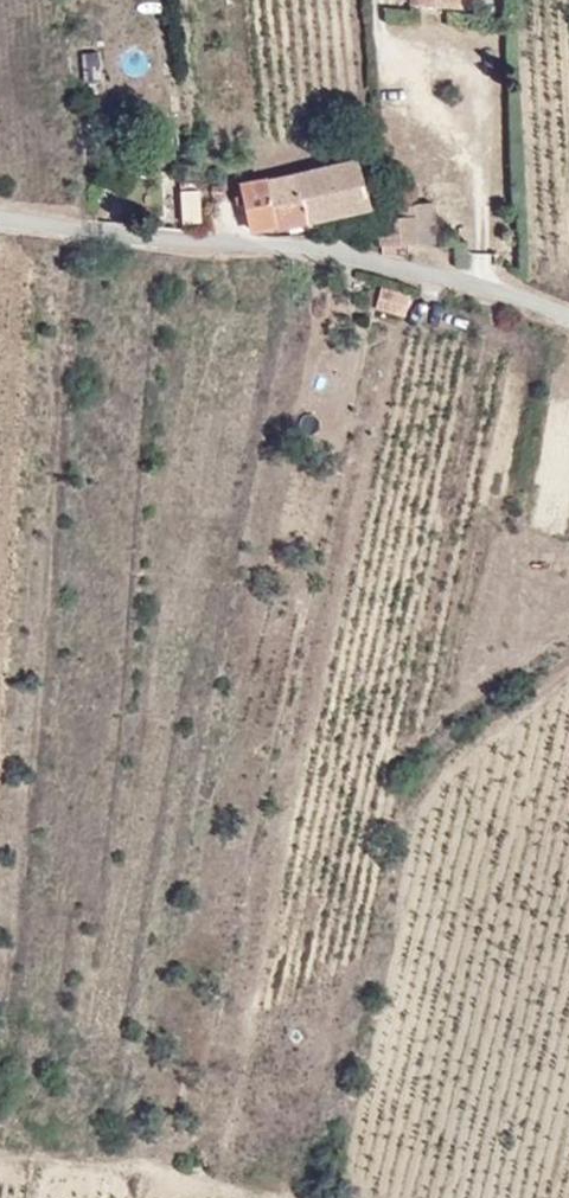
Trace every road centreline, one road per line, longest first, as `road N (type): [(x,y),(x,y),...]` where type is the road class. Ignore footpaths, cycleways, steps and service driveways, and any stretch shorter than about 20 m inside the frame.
road 1 (unclassified): [(568,318),(522,294),(352,256),(0,227)]

